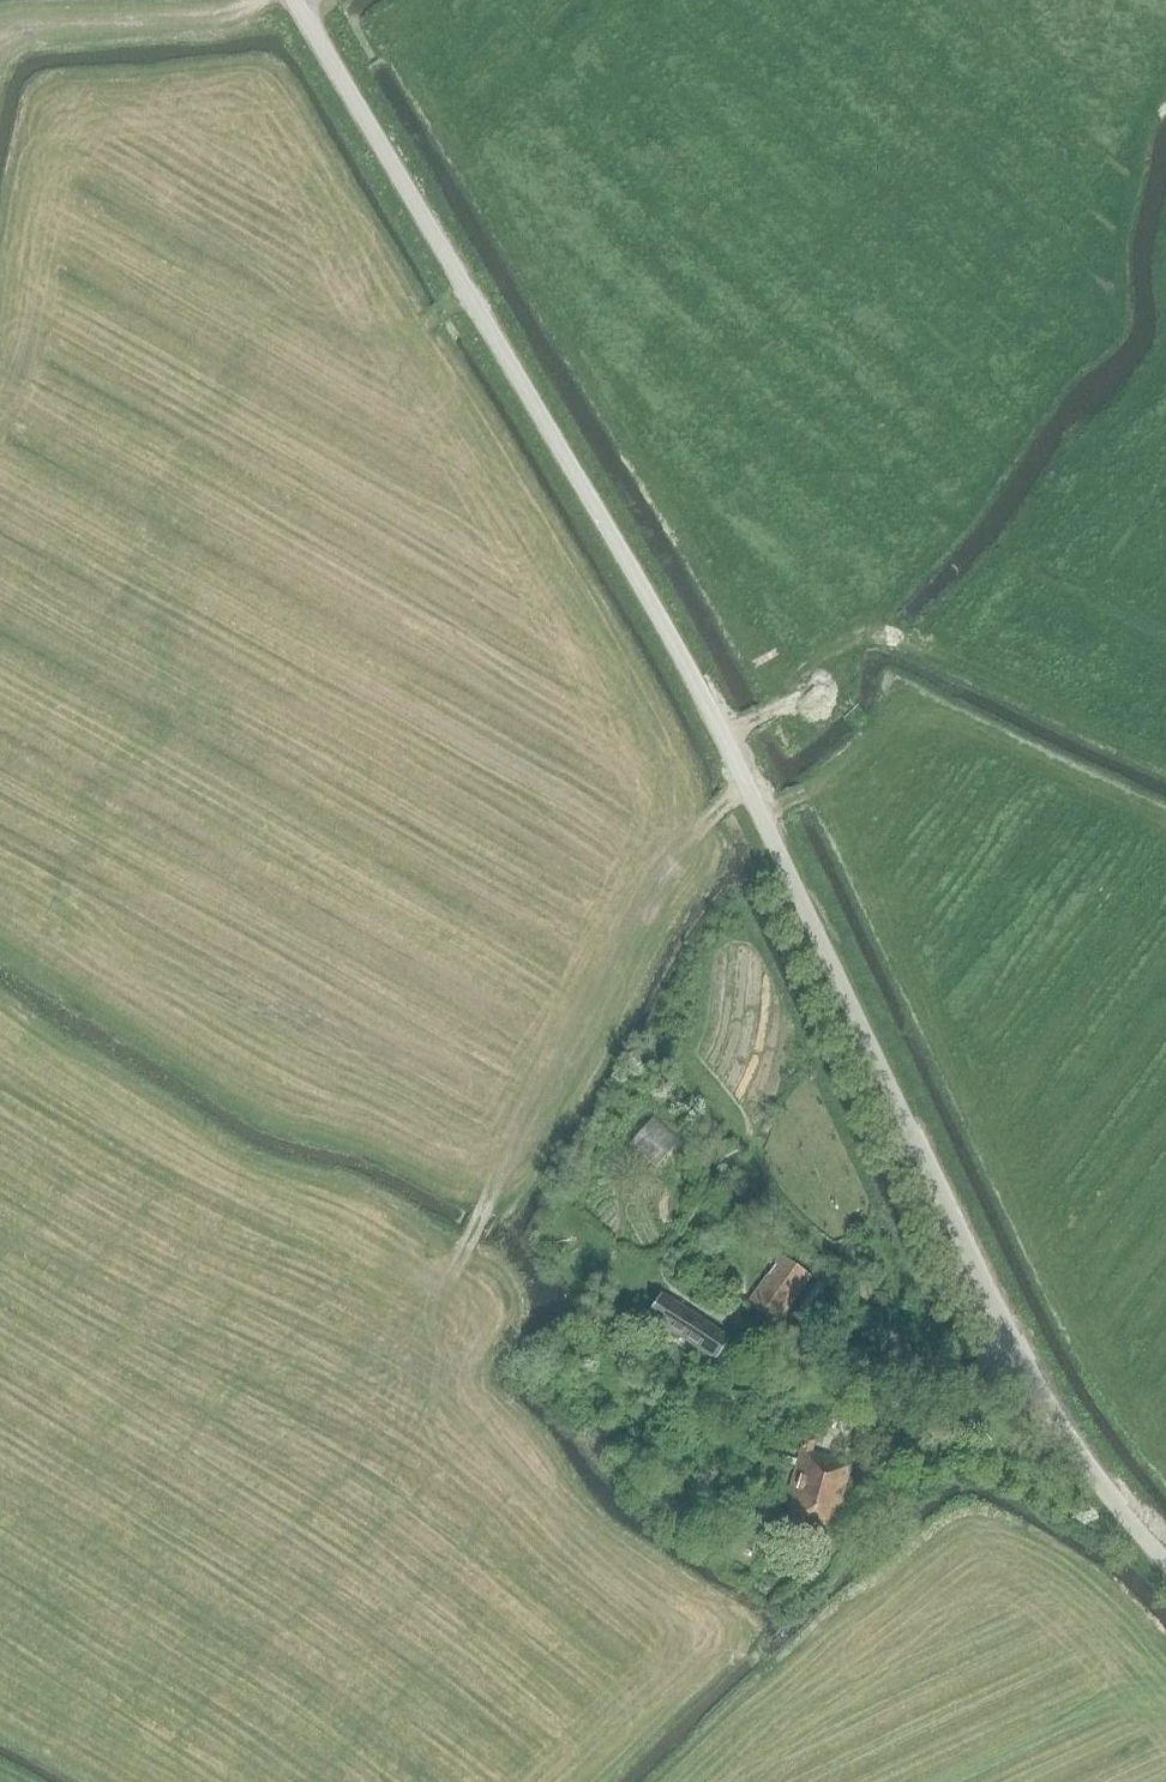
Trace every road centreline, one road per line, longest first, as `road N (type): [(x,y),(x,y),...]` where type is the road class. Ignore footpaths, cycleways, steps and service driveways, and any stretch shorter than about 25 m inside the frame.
road 1 (tertiary): [(1165,1562),(1089,1472),(1026,1370),(689,675),(294,0)]

